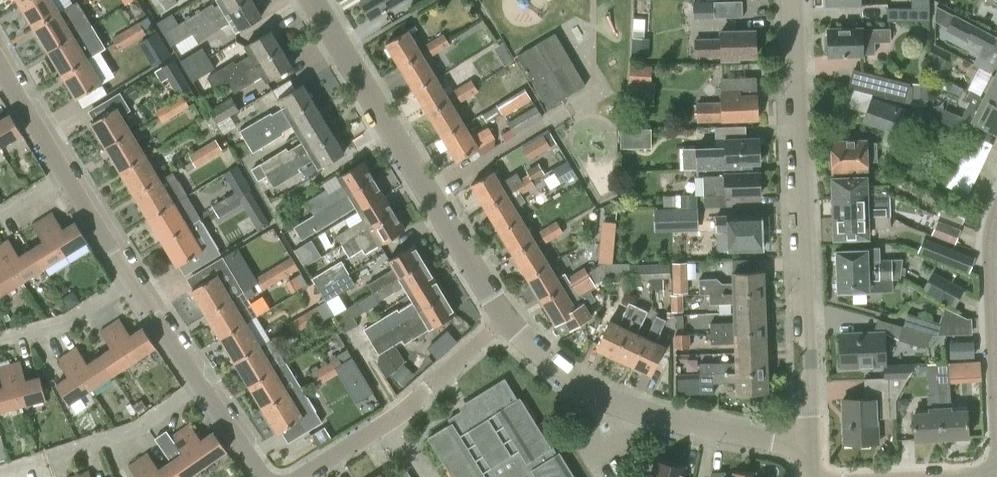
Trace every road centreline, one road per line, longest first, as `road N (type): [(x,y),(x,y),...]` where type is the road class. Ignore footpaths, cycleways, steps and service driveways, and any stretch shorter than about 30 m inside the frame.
road 1 (residential): [(809,446),(792,0)]
road 2 (residential): [(512,319),(314,0)]
road 3 (residential): [(809,446),(653,413),(597,392),(512,319)]
road 4 (residential): [(301,476),(399,414),(512,319)]
road 5 (residential): [(0,476),(142,426),(206,386)]
road 6 (residential): [(996,209),(990,248),(996,428)]
road 7 (residential): [(0,340),(70,322),(139,281)]
road 8 (residential): [(139,281),(71,173)]
road 9 (residential): [(71,173),(6,66)]
road 10 (residential): [(206,386),(139,281)]

